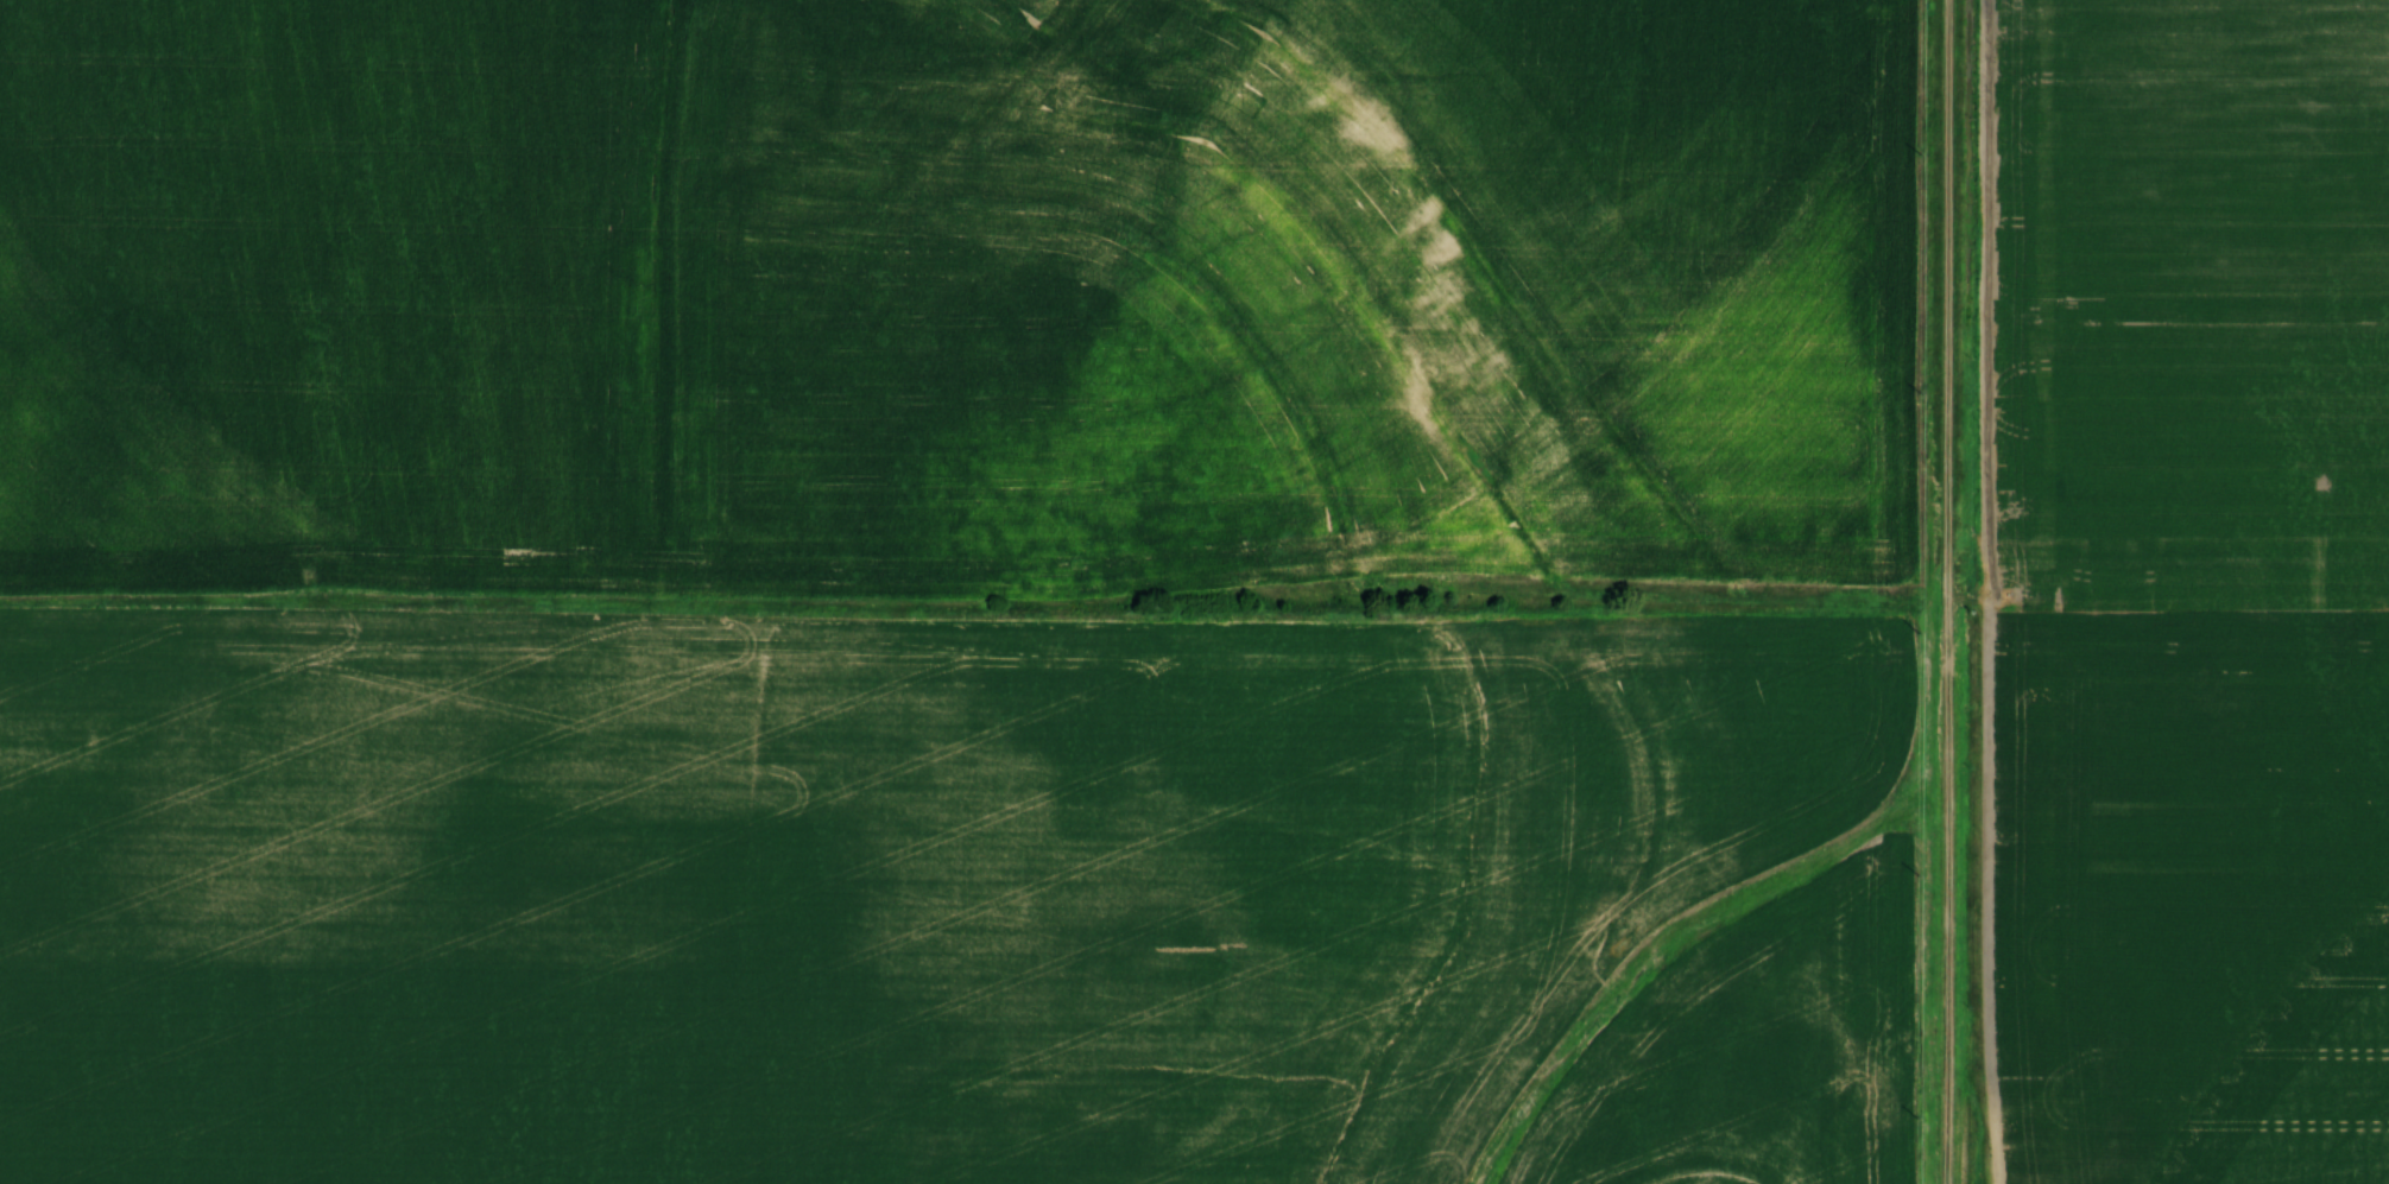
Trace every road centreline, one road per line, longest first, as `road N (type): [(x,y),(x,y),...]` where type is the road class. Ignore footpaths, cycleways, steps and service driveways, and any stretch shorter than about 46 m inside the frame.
road 1 (residential): [(1944,1183),(1946,0)]

